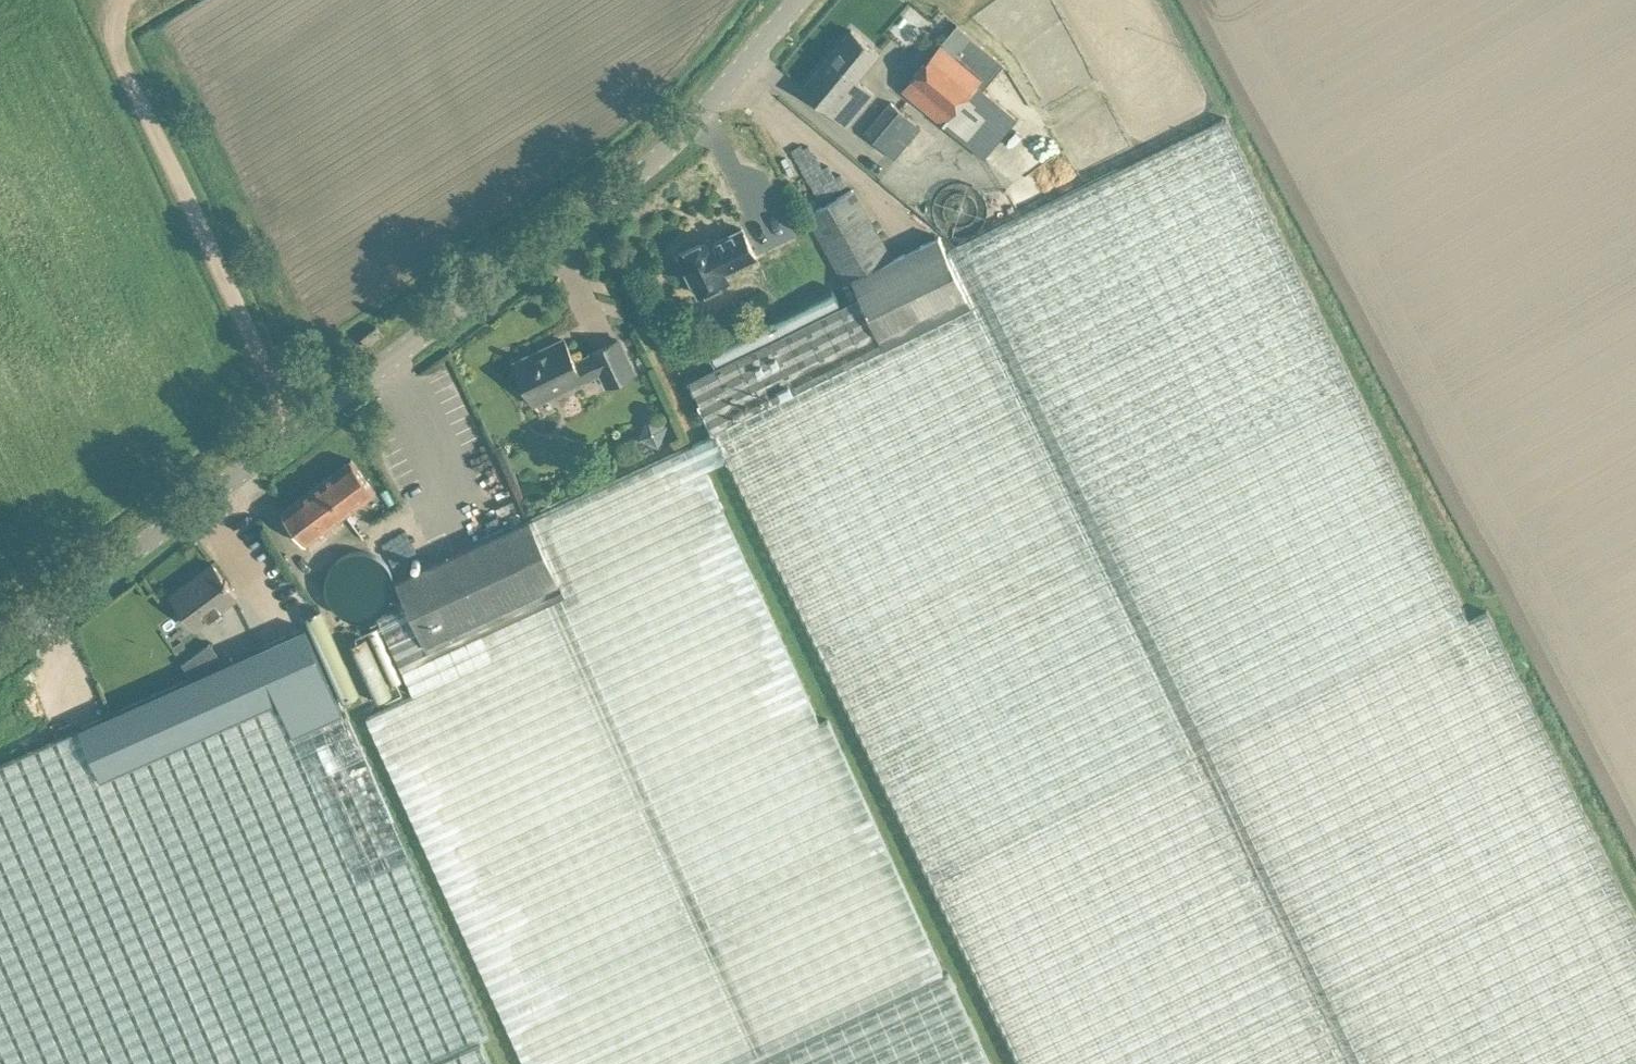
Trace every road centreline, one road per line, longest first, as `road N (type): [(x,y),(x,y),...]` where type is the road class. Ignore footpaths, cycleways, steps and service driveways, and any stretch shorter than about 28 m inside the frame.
road 1 (unclassified): [(0,653),(612,196),(737,81),(808,0)]

